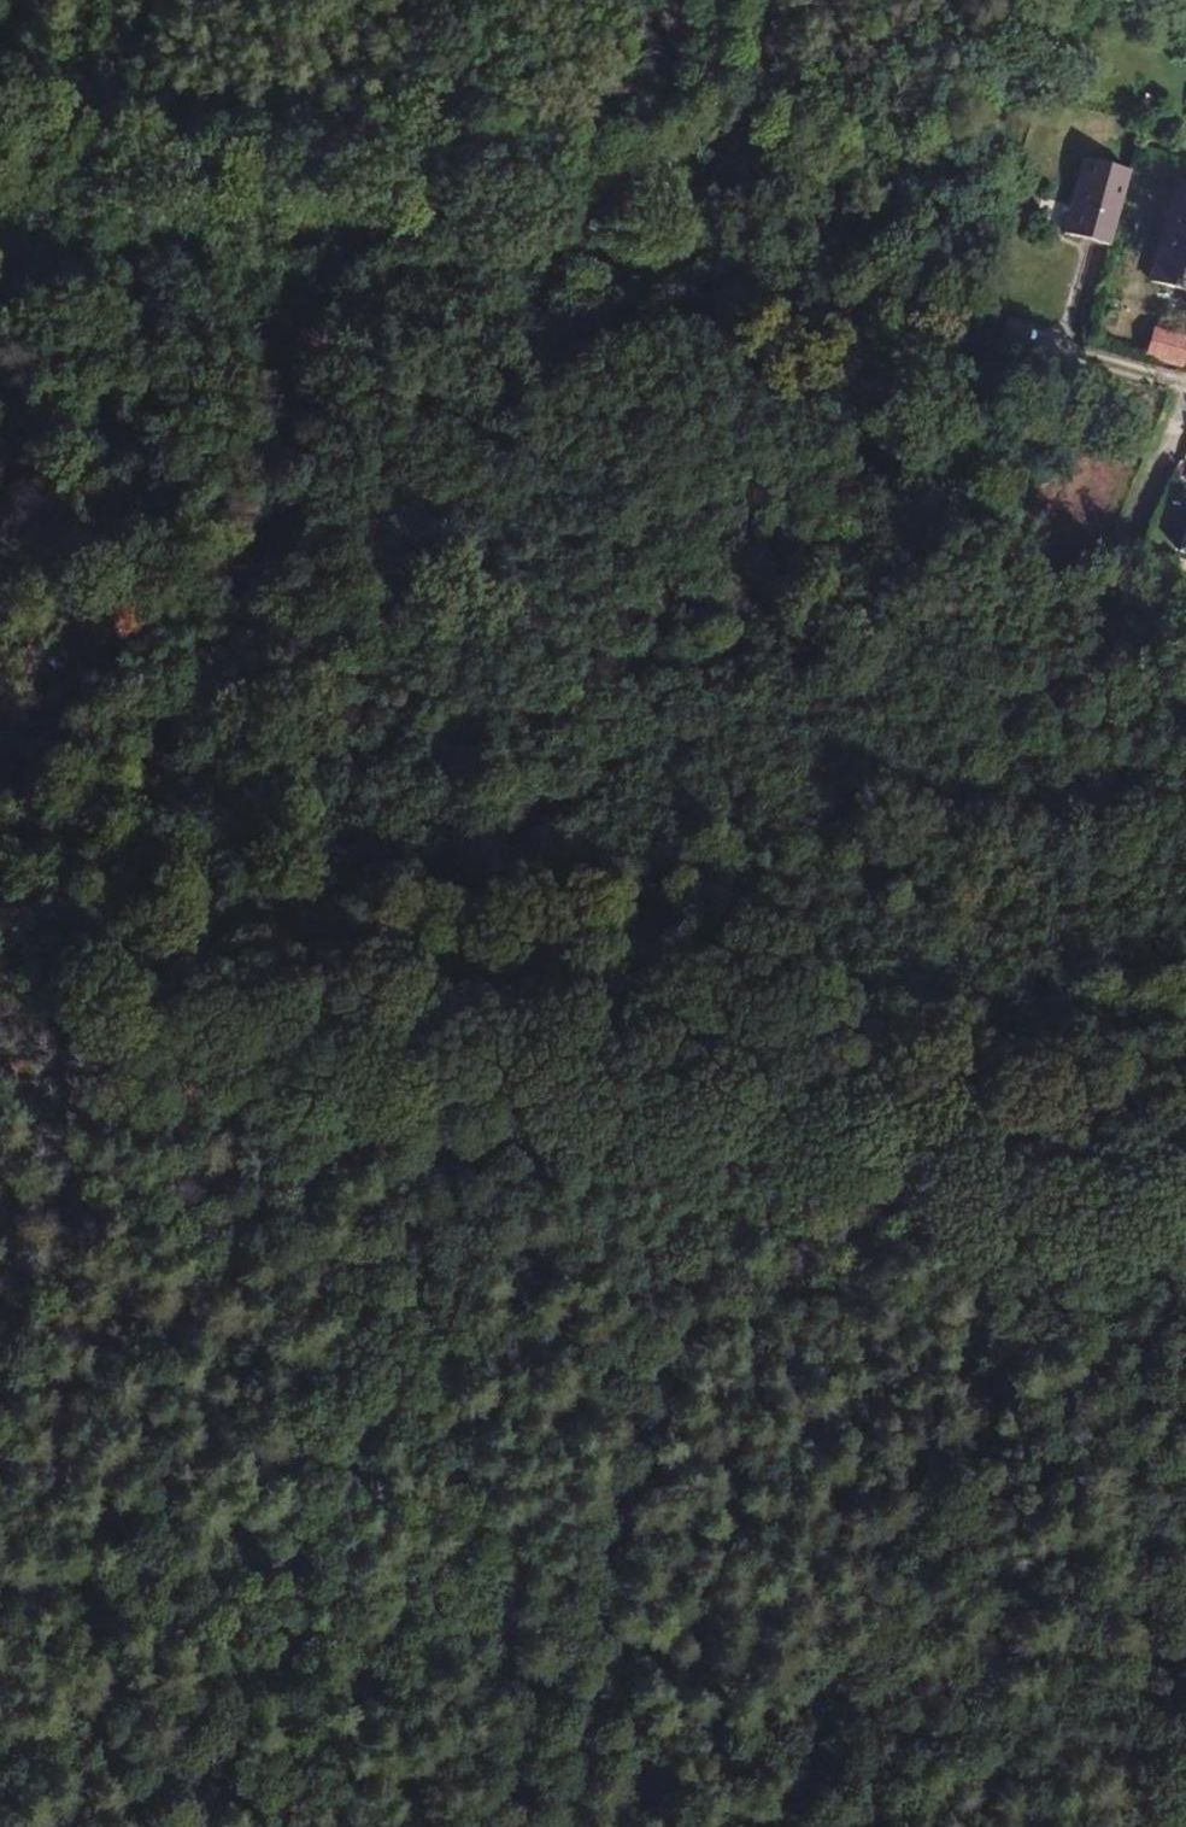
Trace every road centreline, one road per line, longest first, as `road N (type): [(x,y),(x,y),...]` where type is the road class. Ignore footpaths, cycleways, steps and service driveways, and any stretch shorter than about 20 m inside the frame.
road 1 (track): [(1114,562),(1100,596),(1126,647),(1185,706)]
road 2 (residential): [(1114,562),(1185,421)]

